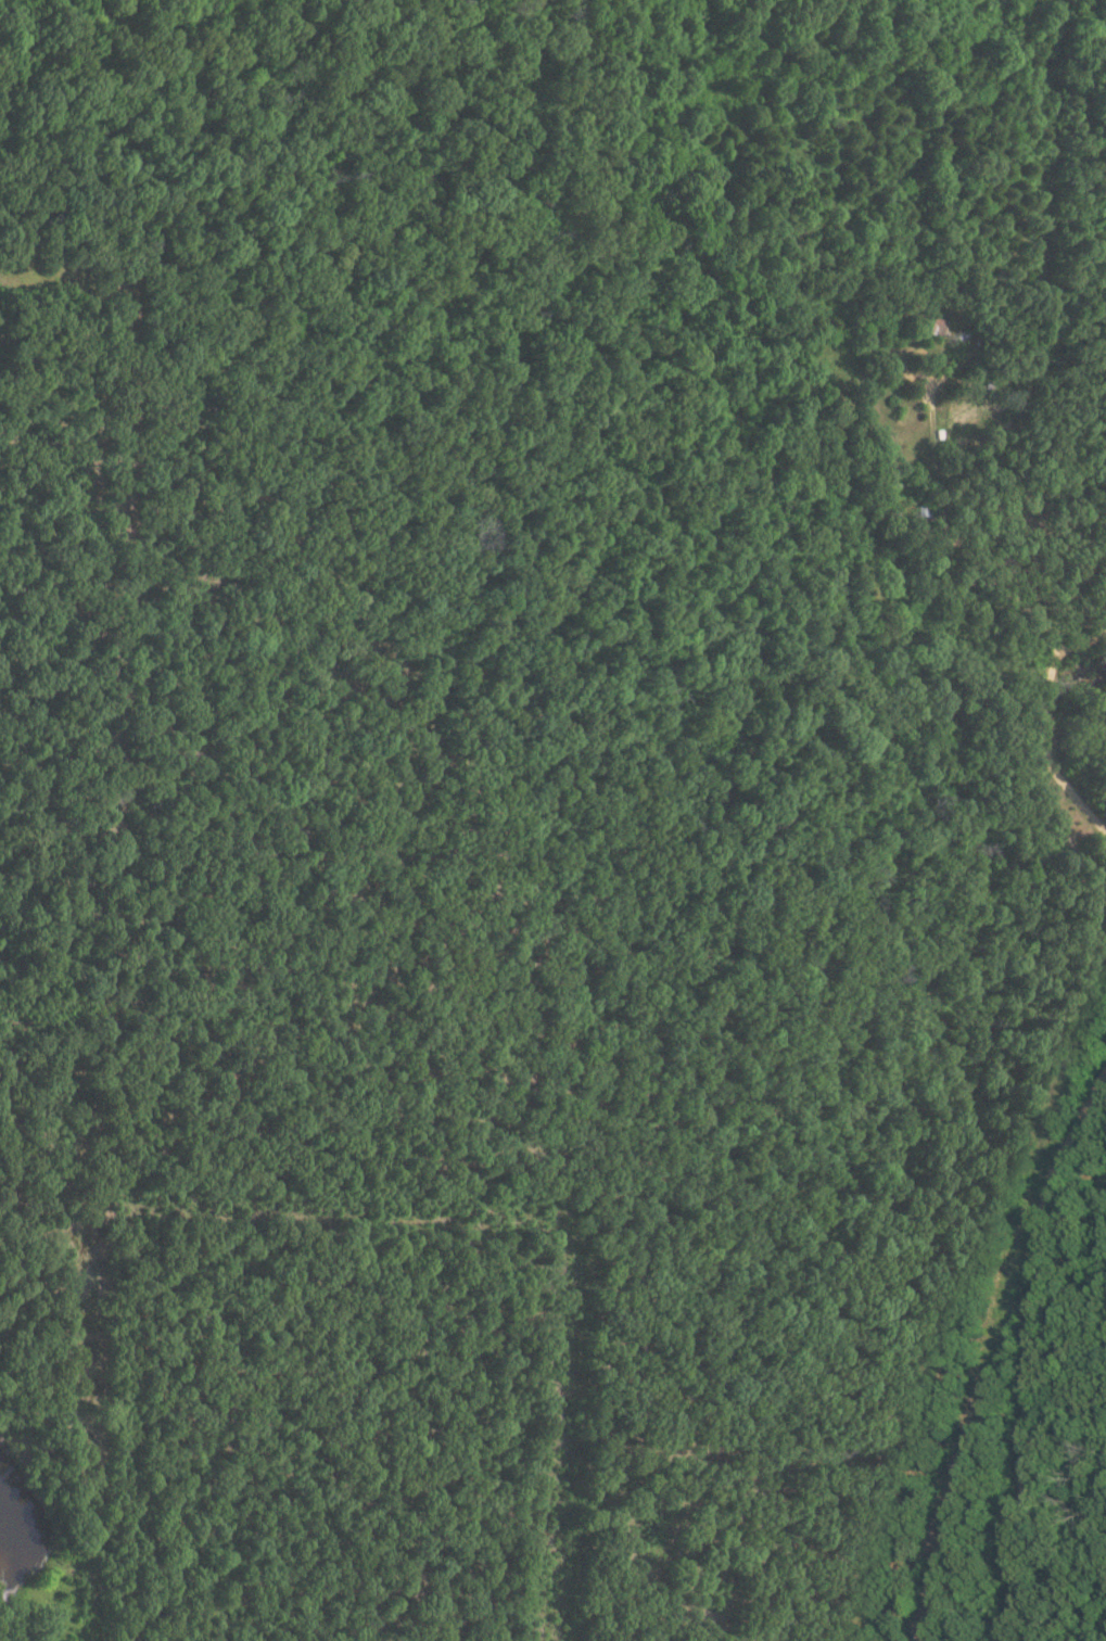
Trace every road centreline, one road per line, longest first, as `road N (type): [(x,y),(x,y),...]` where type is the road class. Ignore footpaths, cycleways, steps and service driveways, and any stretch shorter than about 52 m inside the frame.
road 1 (residential): [(1105,1079),(1064,1150),(1040,1214),(1017,1640)]

